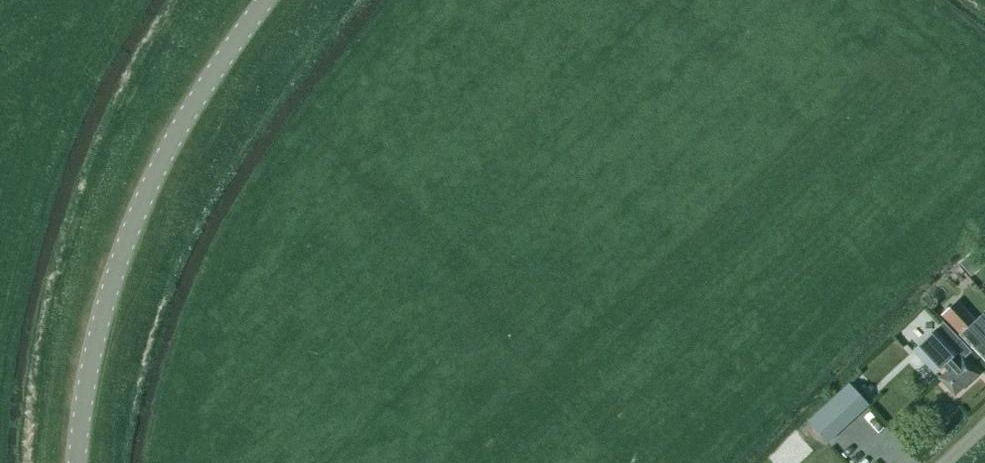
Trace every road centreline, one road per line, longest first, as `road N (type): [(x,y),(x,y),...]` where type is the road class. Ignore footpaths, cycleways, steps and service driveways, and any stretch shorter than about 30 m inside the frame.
road 1 (tertiary): [(73,462),(87,360),(134,217),(187,111),(262,0)]

